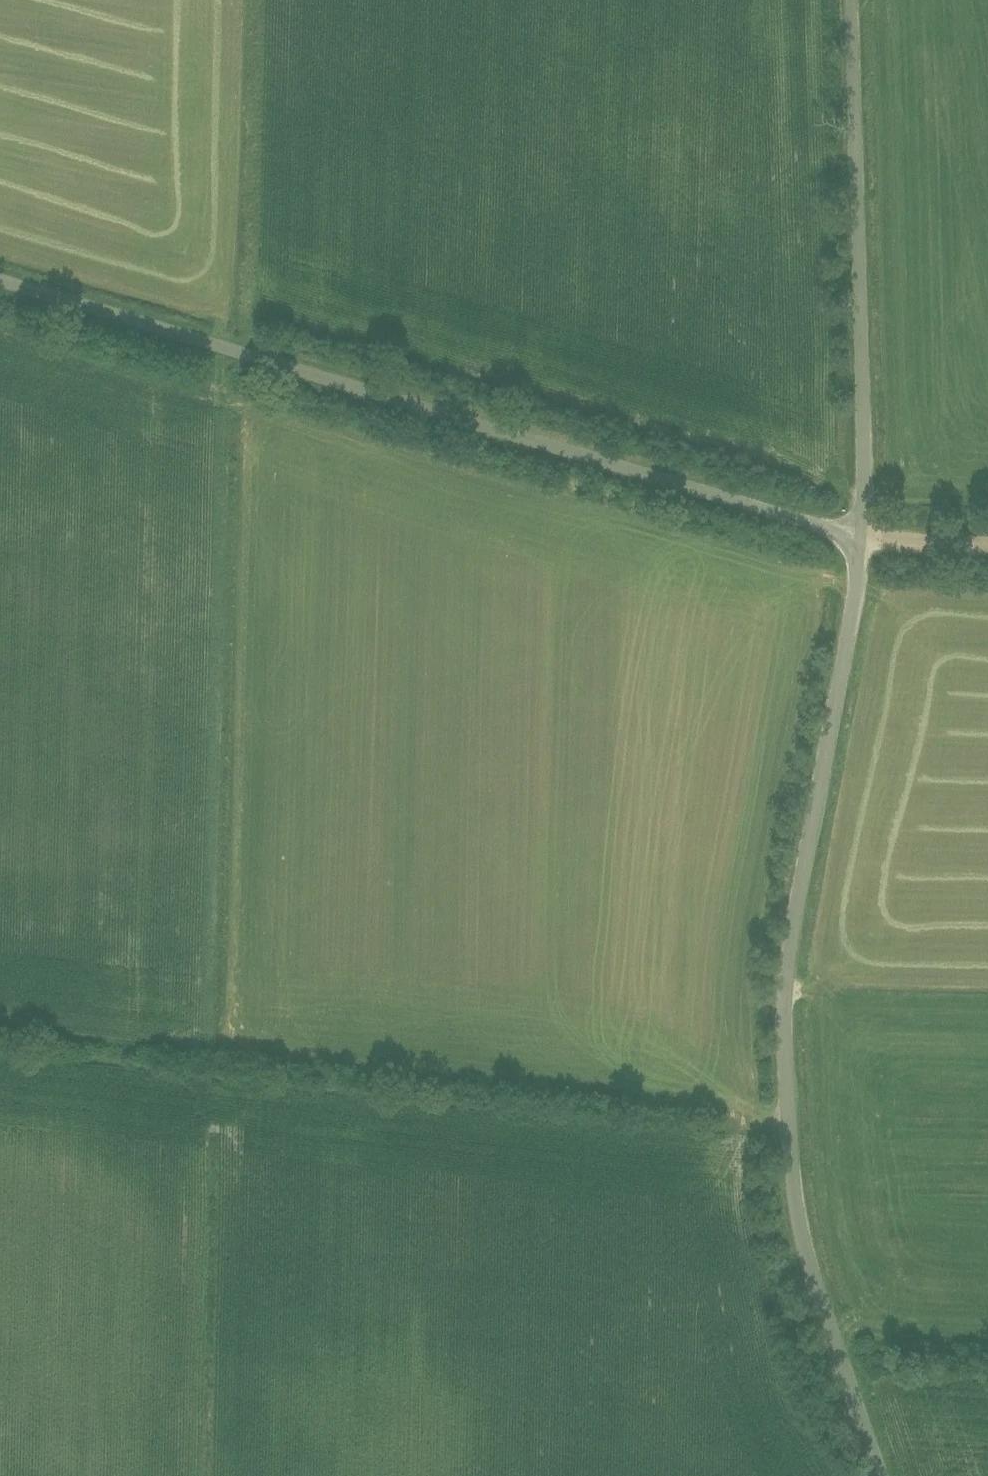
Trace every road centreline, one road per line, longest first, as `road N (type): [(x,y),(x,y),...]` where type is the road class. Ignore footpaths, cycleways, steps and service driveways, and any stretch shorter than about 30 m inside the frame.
road 1 (unclassified): [(880,1475),(798,1220),(785,1030),(793,919),(864,538)]
road 2 (unclassified): [(864,538),(0,269)]
road 3 (residential): [(864,538),(852,0)]
road 4 (track): [(864,538),(987,543)]

